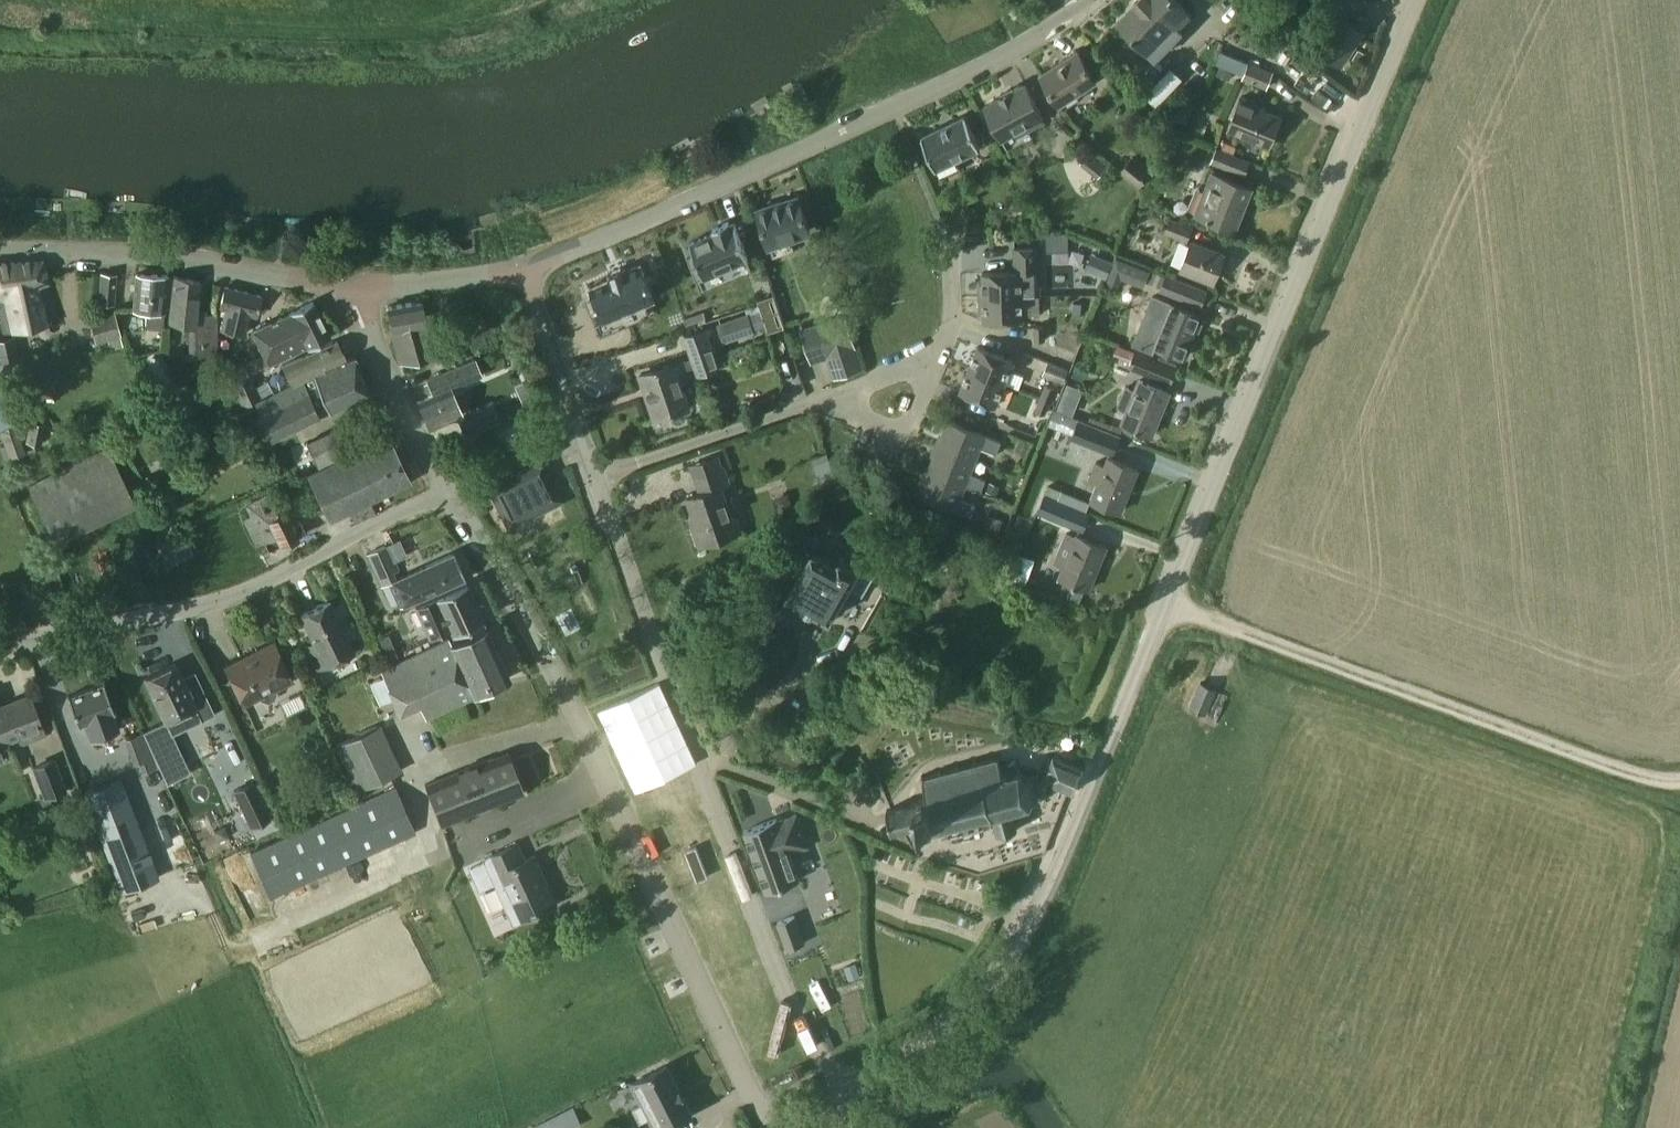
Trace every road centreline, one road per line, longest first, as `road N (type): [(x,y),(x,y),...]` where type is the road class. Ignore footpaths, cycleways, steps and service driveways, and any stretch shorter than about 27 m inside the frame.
road 1 (residential): [(850,1094),(976,996),(1043,893),(1417,0)]
road 2 (residential): [(800,1127),(769,1114),(750,1091),(576,711),(449,492)]
road 3 (residential): [(850,1094),(800,1029),(595,476)]
road 4 (residential): [(522,269),(922,95),(993,61),(1083,0)]
road 5 (track): [(1166,606),(1634,786),(1679,787)]
road 6 (residential): [(0,643),(222,601),(449,492)]
road 7 (residential): [(0,251),(130,255),(348,286)]
road 8 (residential): [(595,476),(839,401)]
road 9 (residential): [(449,492),(348,286)]
road 10 (residential): [(595,476),(522,269)]
road 11 (residential): [(348,286),(522,269)]
road 12 (residential): [(923,372),(904,429),(874,424),(839,401)]
road 13 (residential): [(923,372),(946,337),(950,253)]

